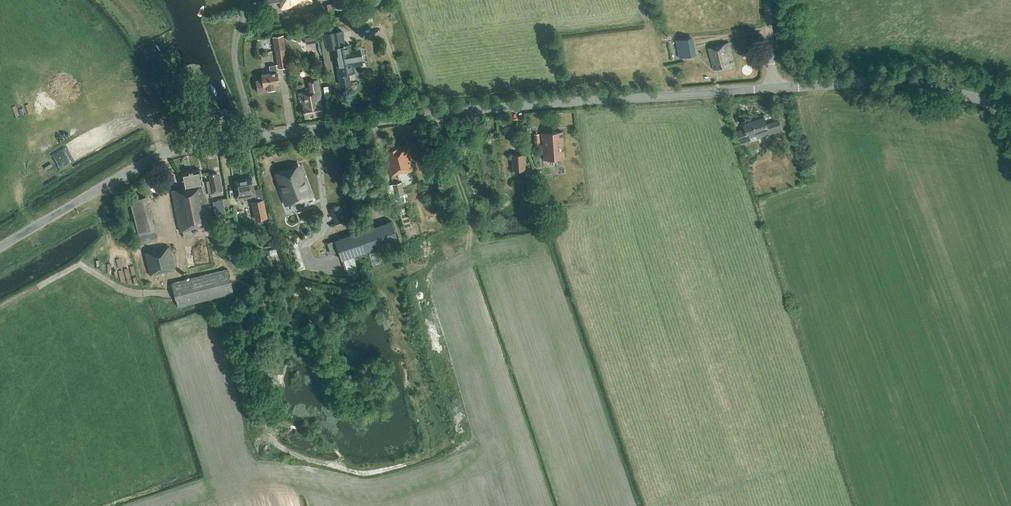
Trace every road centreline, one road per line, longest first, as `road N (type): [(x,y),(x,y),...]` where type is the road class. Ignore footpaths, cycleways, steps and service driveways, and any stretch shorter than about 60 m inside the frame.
road 1 (unclassified): [(252,136),(486,108),(774,88)]
road 2 (unclassified): [(0,246),(145,161),(252,136)]
road 3 (unclassified): [(1010,110),(900,86),(774,88)]
road 4 (unclassified): [(252,136),(236,52),(246,0)]

